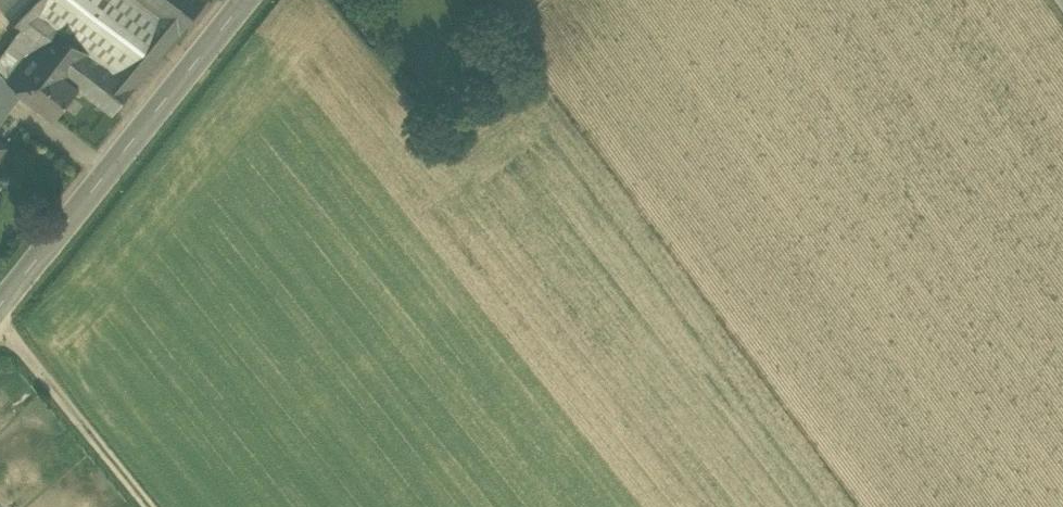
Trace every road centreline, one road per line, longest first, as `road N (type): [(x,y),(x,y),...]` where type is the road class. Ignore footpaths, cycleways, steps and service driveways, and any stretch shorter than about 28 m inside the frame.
road 1 (tertiary): [(0,306),(246,0)]
road 2 (track): [(0,326),(145,506)]

